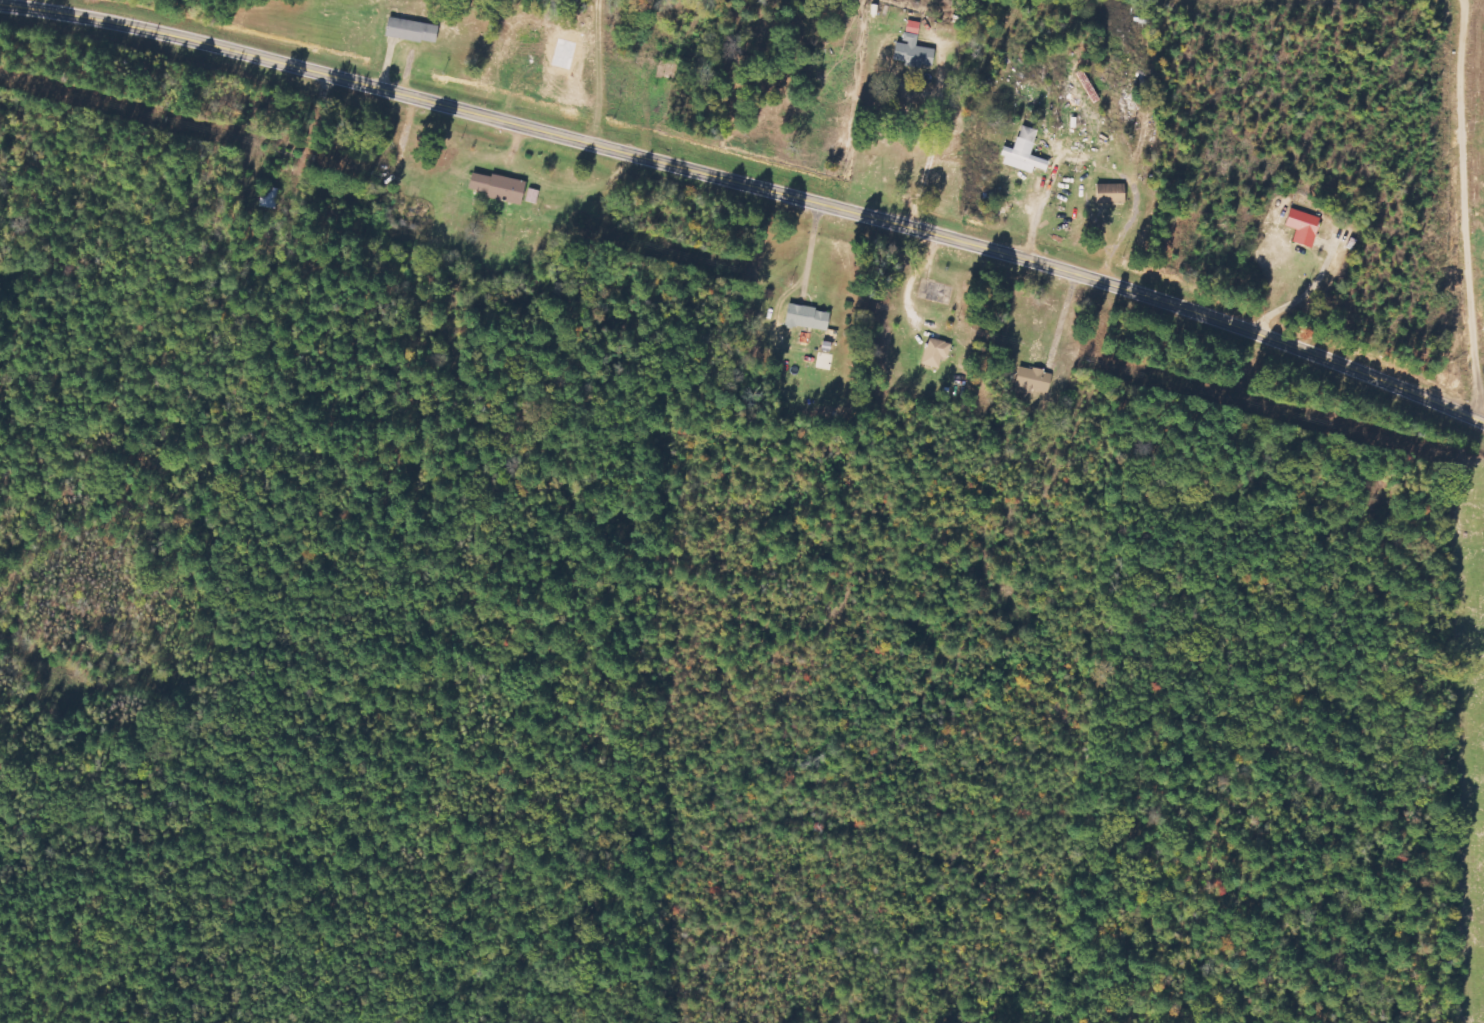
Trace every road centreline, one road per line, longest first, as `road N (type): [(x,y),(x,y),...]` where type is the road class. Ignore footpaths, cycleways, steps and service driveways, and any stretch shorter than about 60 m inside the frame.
road 1 (tertiary): [(1483,423),(1378,375),(1061,263),(264,58),(0,4)]

